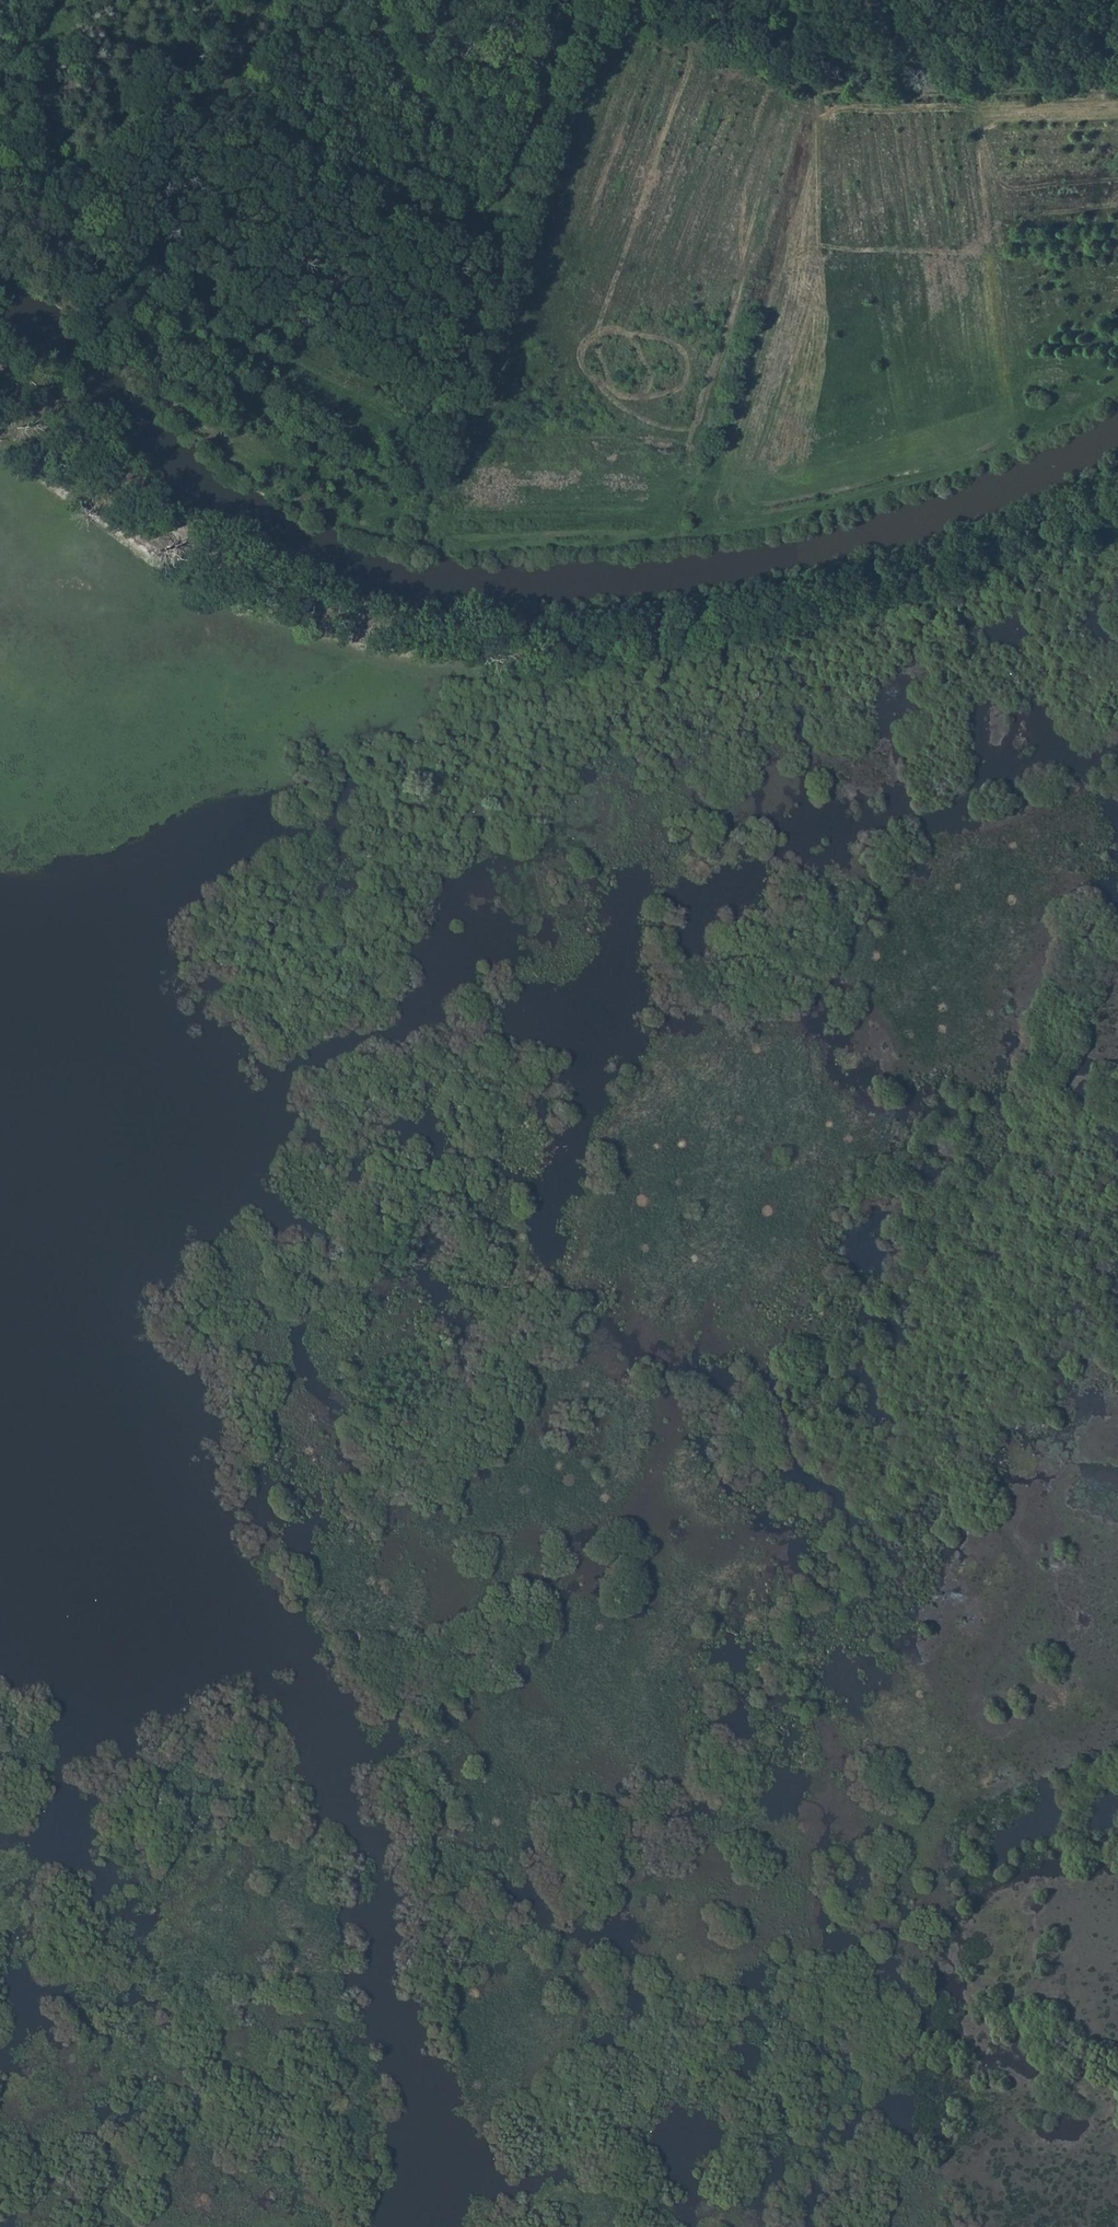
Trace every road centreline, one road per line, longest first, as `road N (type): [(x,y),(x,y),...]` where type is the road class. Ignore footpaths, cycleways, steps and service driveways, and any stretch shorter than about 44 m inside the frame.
road 1 (track): [(602,0),(814,83),(942,90),(1117,83)]

